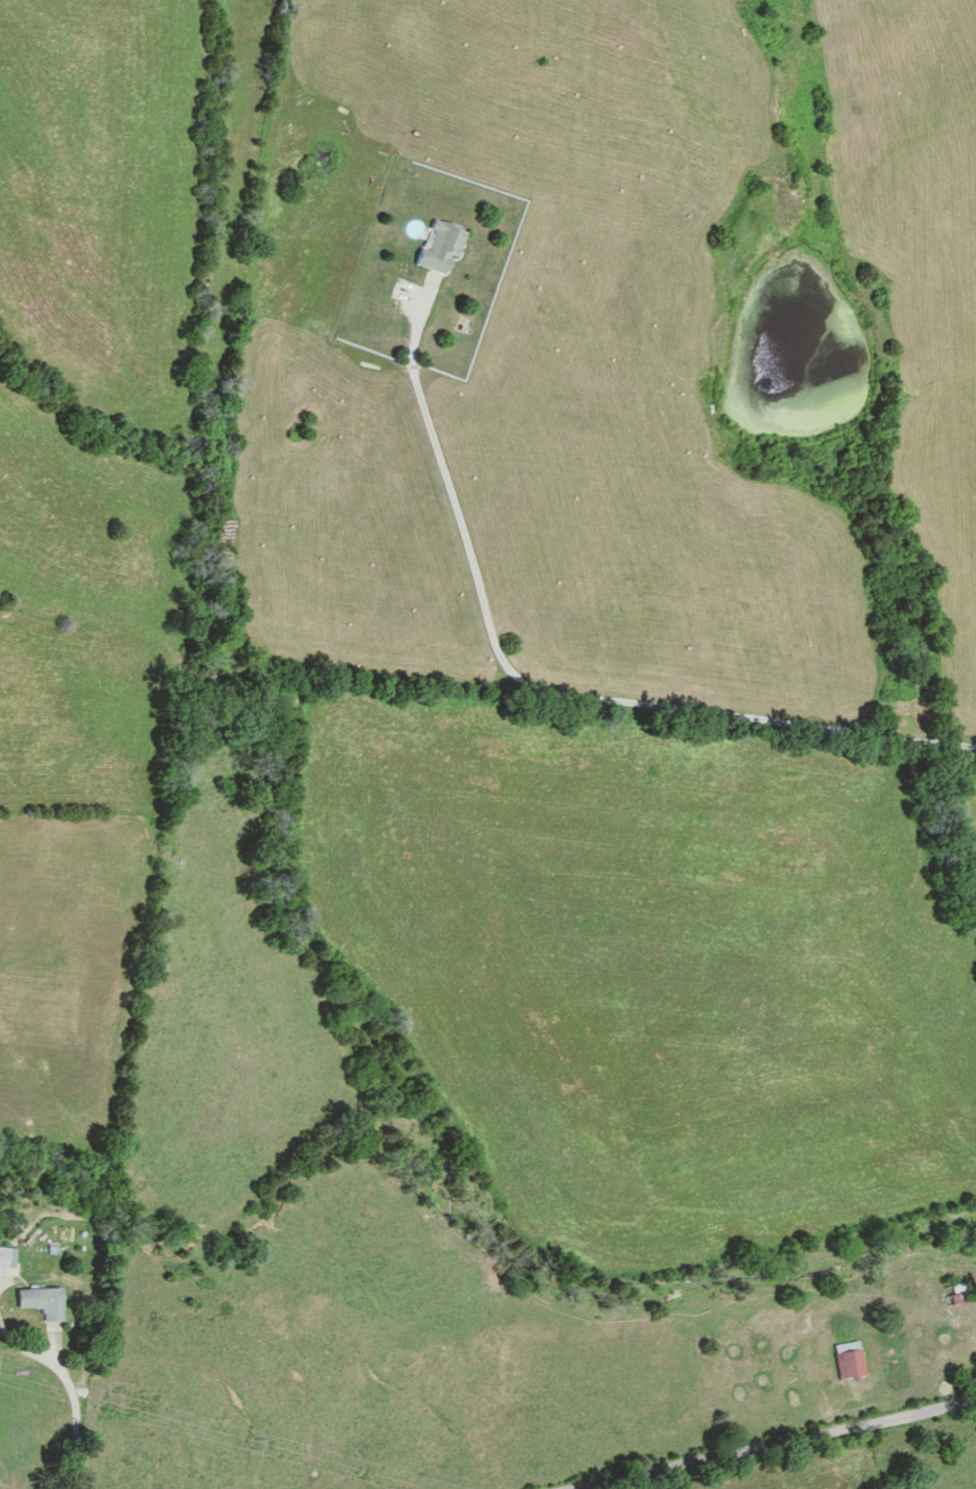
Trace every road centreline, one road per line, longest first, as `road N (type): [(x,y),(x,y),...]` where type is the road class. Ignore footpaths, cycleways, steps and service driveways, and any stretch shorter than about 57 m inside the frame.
road 1 (residential): [(581,1488),(975,1390)]

